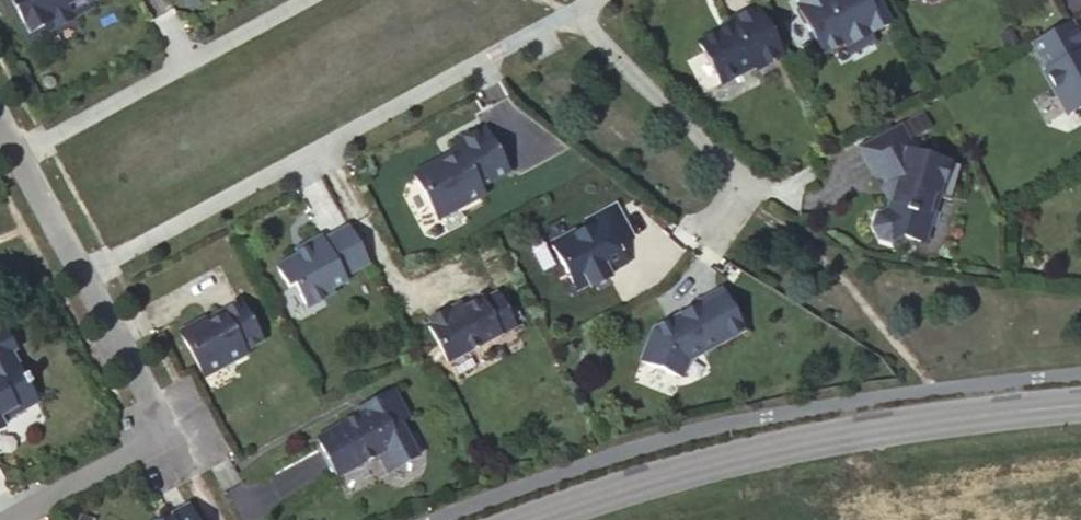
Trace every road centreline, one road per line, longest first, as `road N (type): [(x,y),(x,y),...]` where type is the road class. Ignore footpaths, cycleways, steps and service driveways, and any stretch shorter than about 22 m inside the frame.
road 1 (tertiary): [(1080,405),(845,431),(525,519)]
road 2 (residential): [(80,272),(570,12)]
road 3 (residential): [(14,155),(307,0)]
road 4 (residential): [(570,12),(737,171),(707,231)]
road 5 (residential): [(164,435),(0,519)]
road 6 (residential): [(80,272),(164,435)]
road 7 (track): [(1080,498),(944,519)]
road 8 (track): [(924,519),(887,518),(860,487),(845,431)]
road 9 (residential): [(14,155),(80,272)]

